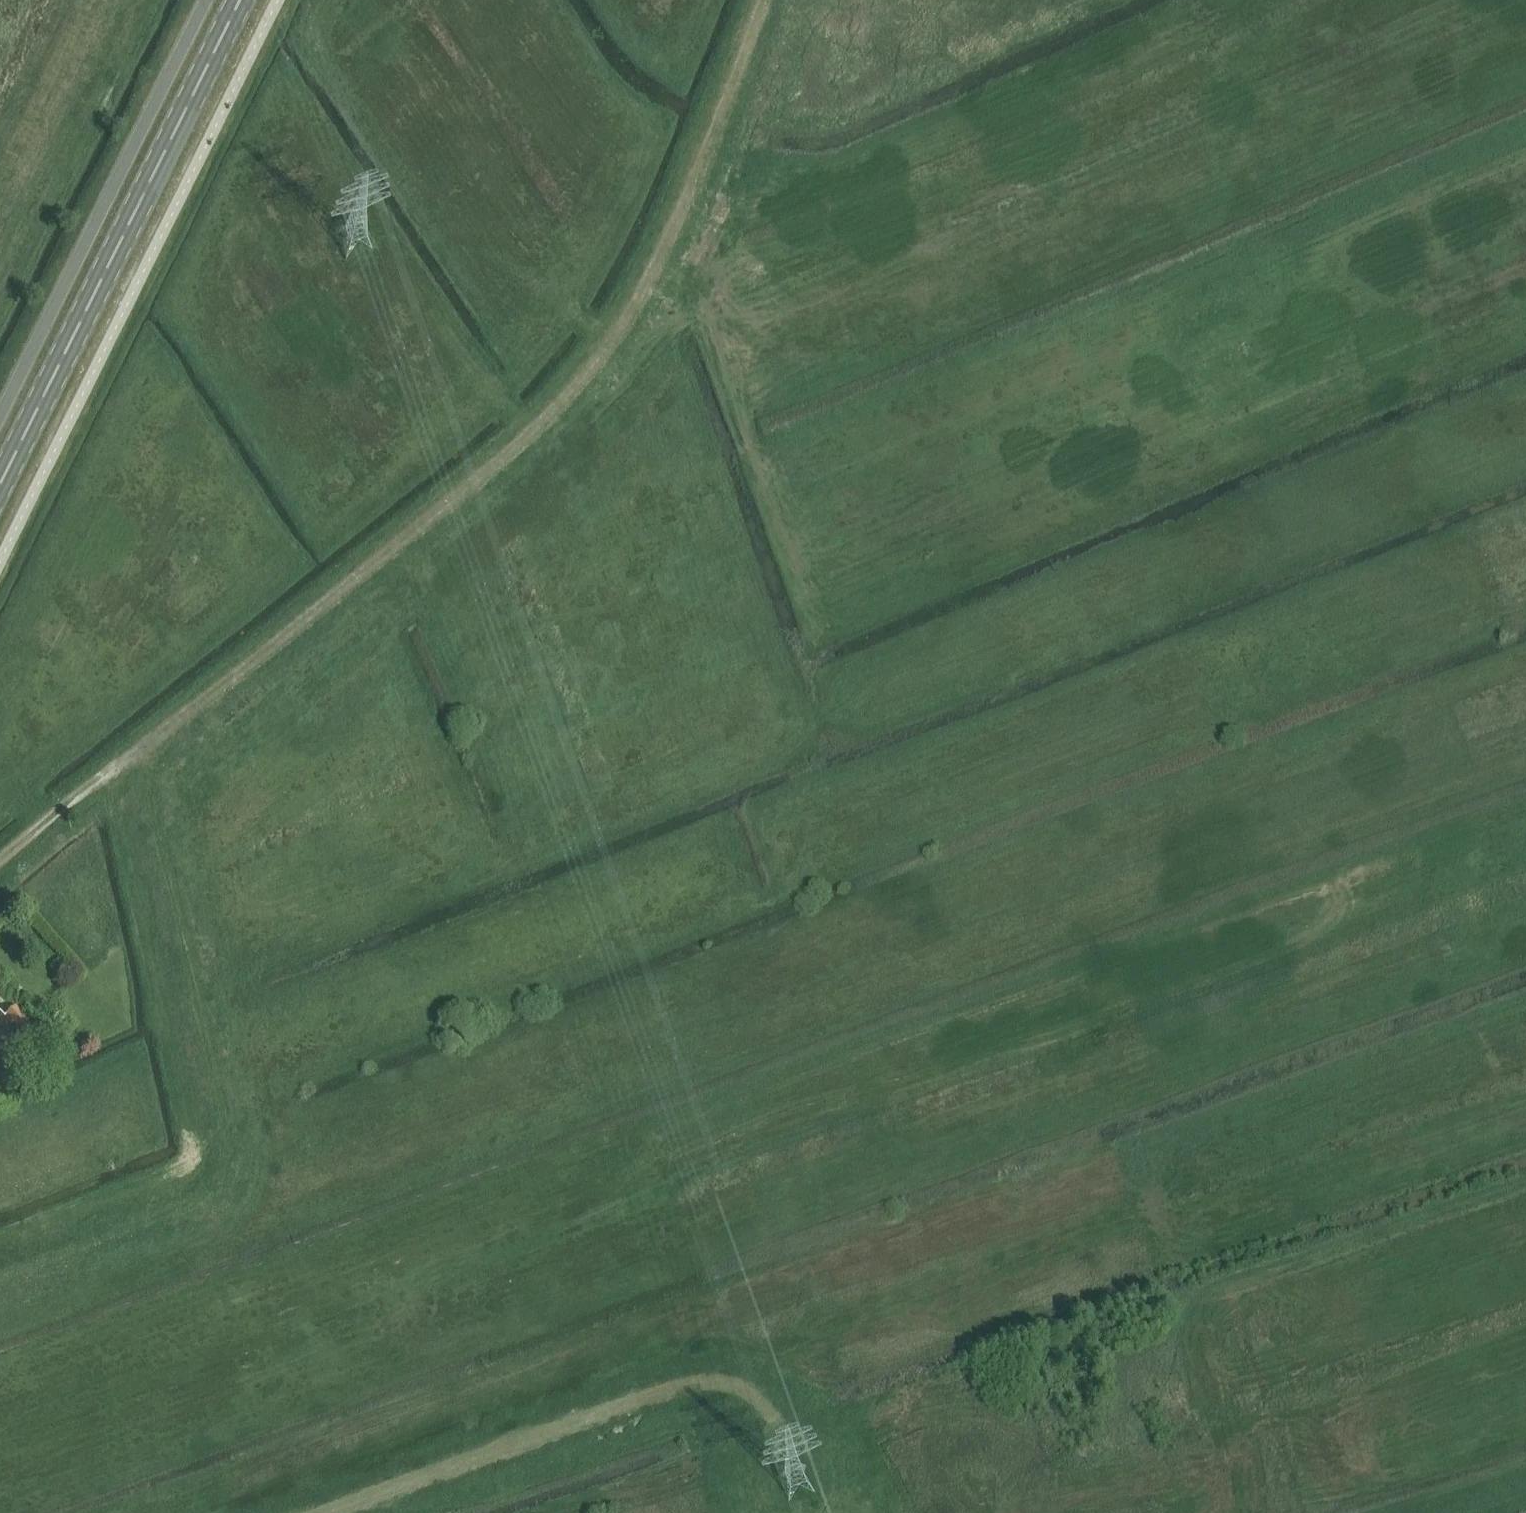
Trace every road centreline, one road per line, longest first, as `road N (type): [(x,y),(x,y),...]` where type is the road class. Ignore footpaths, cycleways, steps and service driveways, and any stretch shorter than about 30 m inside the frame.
road 1 (primary): [(0,482),(238,0)]
road 2 (track): [(336,1512),(711,1381),(764,1406)]

